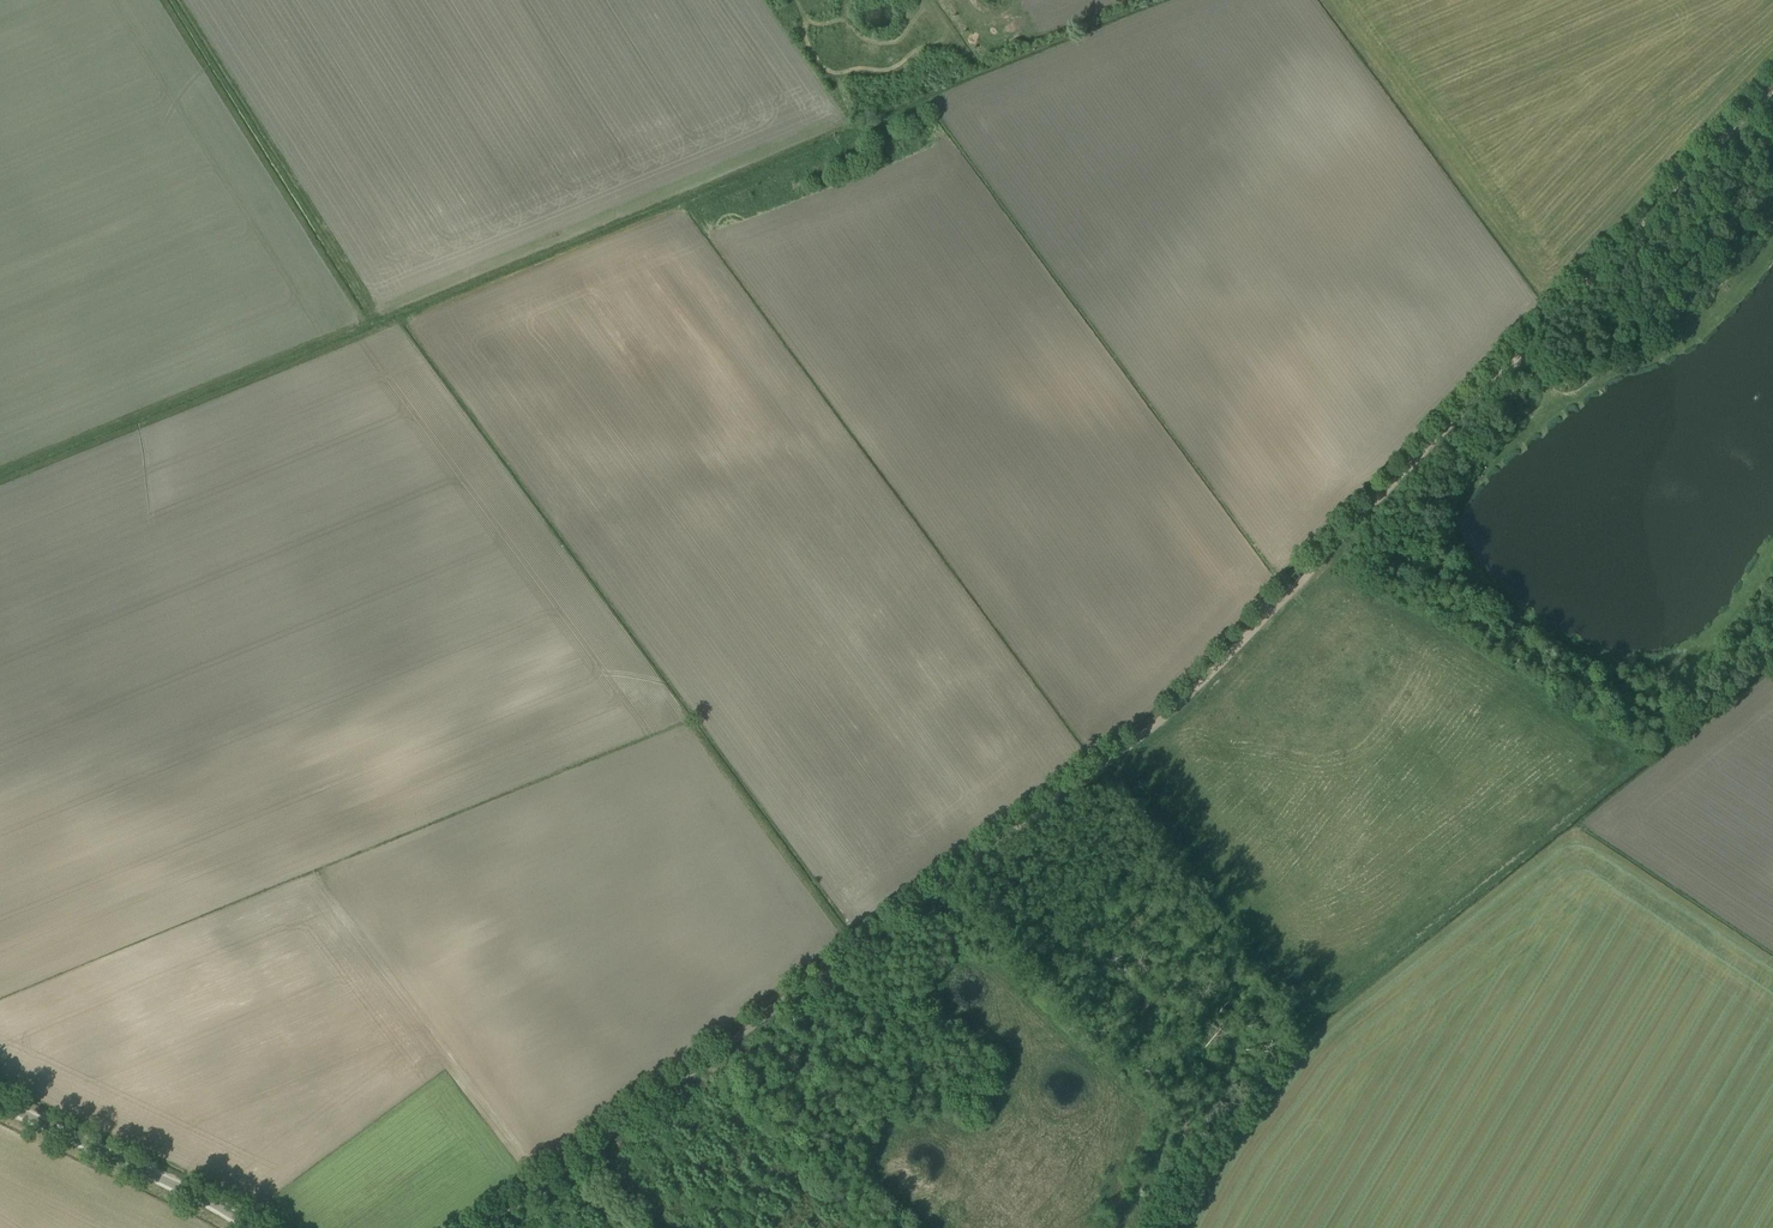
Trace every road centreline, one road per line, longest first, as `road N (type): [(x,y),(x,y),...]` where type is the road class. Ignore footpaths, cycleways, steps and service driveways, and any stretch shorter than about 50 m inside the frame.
road 1 (track): [(486,1227),(1198,689),(1772,87)]
road 2 (unclassified): [(255,1227),(203,1191),(0,1092)]

